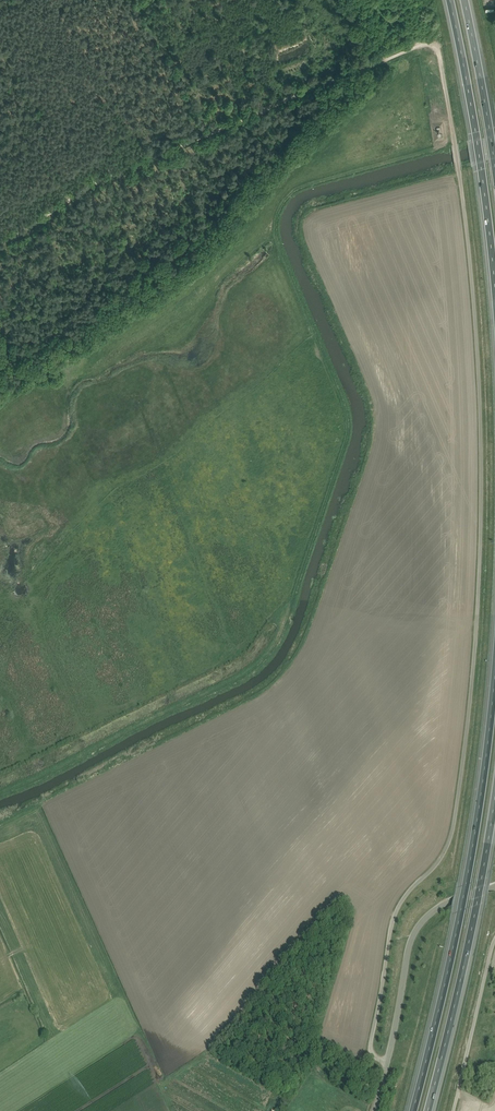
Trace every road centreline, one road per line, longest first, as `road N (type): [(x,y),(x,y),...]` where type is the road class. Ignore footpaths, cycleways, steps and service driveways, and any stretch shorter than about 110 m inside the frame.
road 1 (unclassified): [(388,1061),(371,1044),(392,920),(452,838),(481,549),(470,258),(441,51),(425,44),(384,58)]
road 2 (track): [(0,795),(248,676),(274,645),(349,422),(280,244),(282,206),(306,186),(455,145)]
road 3 (motorway): [(494,671),(466,887),(413,1110)]
road 4 (track): [(384,58),(91,184),(0,246)]
road 5 (motorway): [(427,1110),(494,794)]
road 6 (motorway): [(450,0),(477,140),(494,296)]
road 7 (unclassified): [(388,1061),(417,926),(444,904),(494,886)]
road 8 (motorway): [(494,170),(464,0)]
road 9 (unclassified): [(451,1110),(494,943)]

